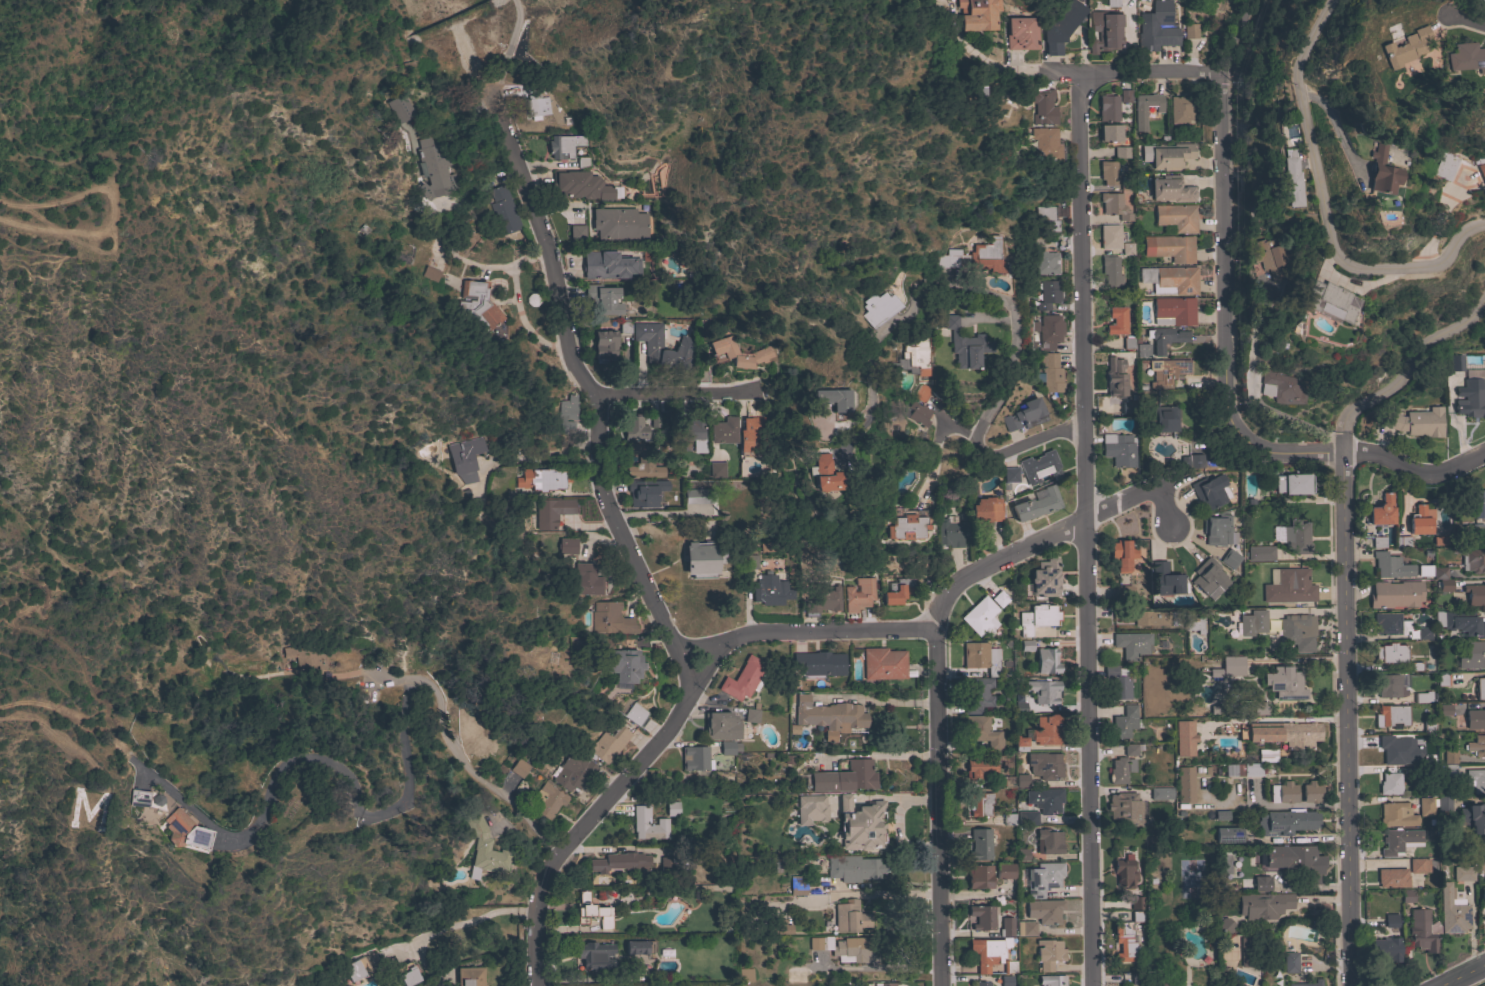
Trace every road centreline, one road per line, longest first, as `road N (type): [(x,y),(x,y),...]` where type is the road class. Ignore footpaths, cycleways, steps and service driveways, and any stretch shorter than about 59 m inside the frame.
road 1 (residential): [(540,985),(540,900),(551,874),(689,708),(695,676),(684,668),(685,650),(604,496),(590,398),(496,110)]
road 2 (residential): [(1091,985),(1083,94)]
road 3 (residential): [(1351,985),(1342,450),(1348,421),(1409,379),(1420,349),(1480,317),(1484,306)]
road 4 (residential): [(143,770),(214,831),(246,844),(262,823),(271,783),(295,760),(339,772),(369,821),(385,816),(403,794),(415,708),(439,696),(468,767),(559,863)]
road 5 (residential): [(1195,473),(1088,518),(947,594),(937,630),(753,634),(716,646),(717,669),(695,676)]
road 6 (residential): [(1236,429),(1225,75),(1258,0)]
road 7 (residential): [(1484,228),(1449,259),(1406,272),(1358,269),(1334,246),(1296,77),(1333,0)]
road 8 (residential): [(964,444),(1014,378),(1017,316),(980,296),(943,296),(886,333),(876,344),(876,407),(854,424)]
road 9 (residential): [(942,985),(937,630)]
road 10 (residential): [(1484,454),(1440,473),(1371,449),(1286,451),(1236,429)]
road 11 (track): [(0,220),(82,230),(103,223),(109,207),(95,188),(31,204)]
road 12 (residential): [(760,395),(590,398)]
road 13 (residential): [(1086,422),(990,464),(948,428)]
road 14 (residential): [(1225,75),(1099,74),(1083,94)]

